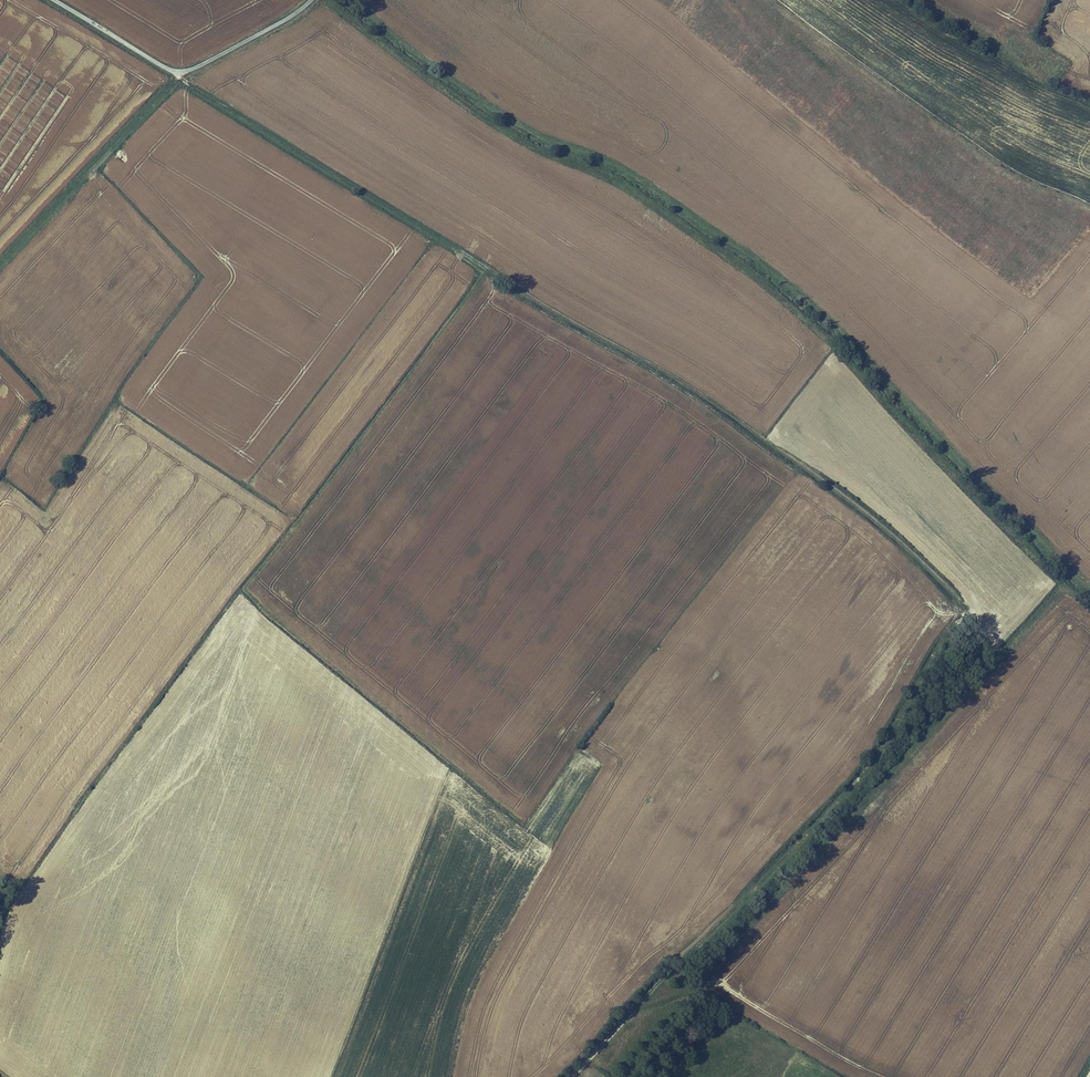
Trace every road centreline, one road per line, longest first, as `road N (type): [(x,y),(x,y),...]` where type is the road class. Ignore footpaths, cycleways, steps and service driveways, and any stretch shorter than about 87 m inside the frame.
road 1 (track): [(571,1076),(863,773),(962,610),(886,531),(697,392),(537,302),(178,72)]
road 2 (track): [(0,265),(178,72)]
road 3 (unclassified): [(178,72),(312,0)]
road 4 (unclassified): [(178,72),(54,0)]

